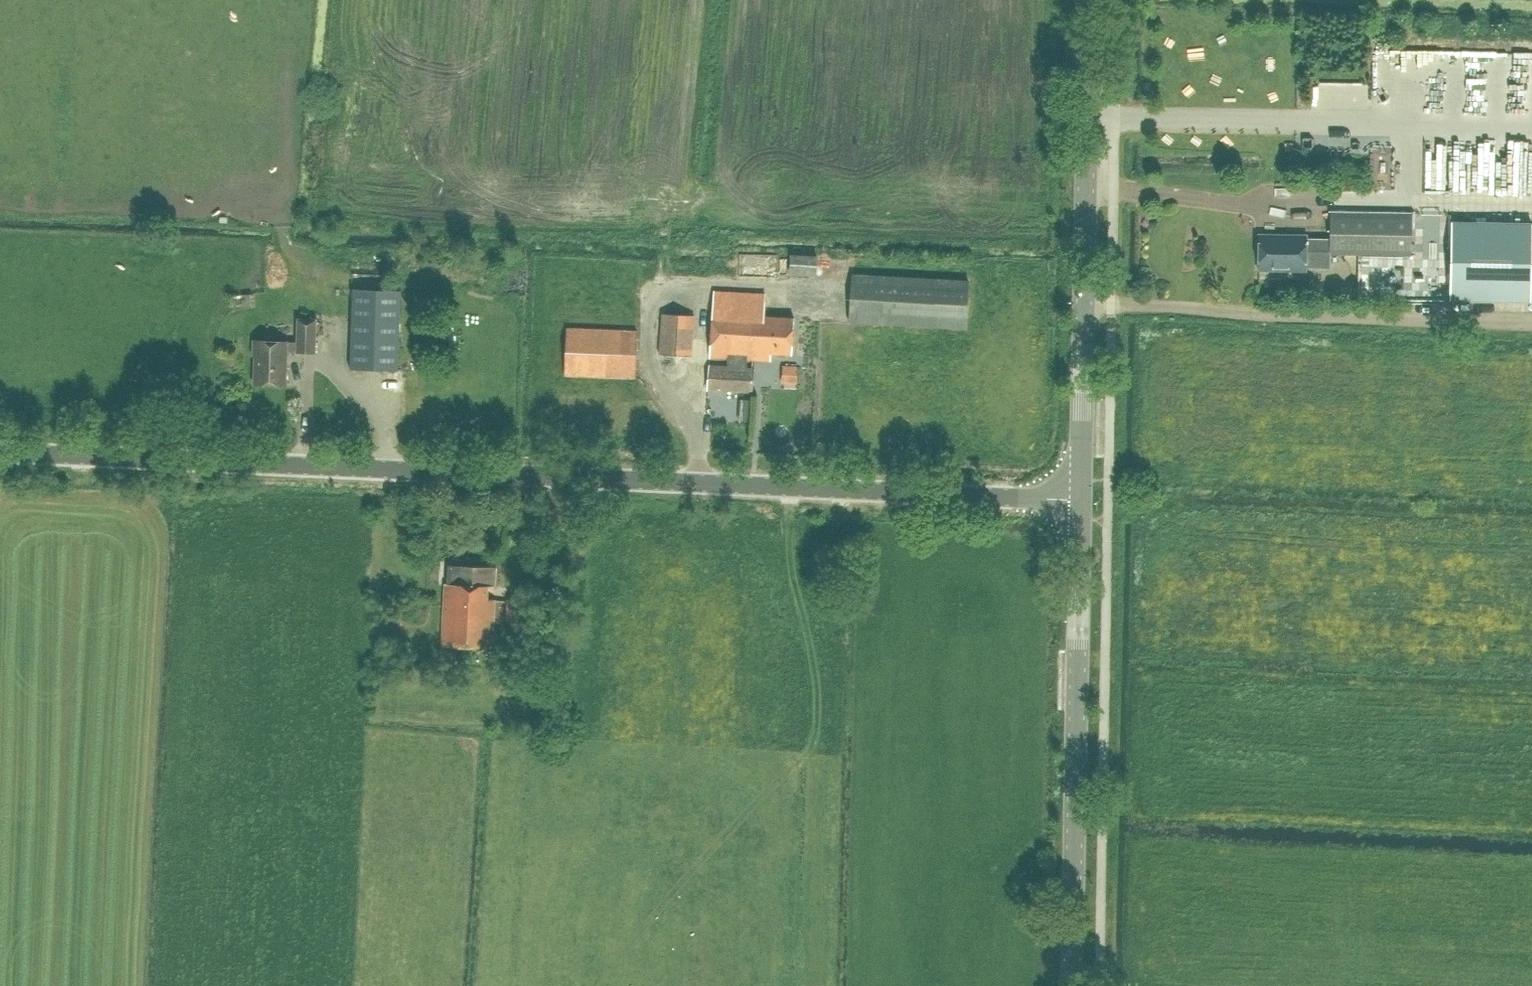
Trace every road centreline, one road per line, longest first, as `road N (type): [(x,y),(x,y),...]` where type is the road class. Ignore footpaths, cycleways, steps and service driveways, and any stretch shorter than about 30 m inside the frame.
road 1 (tertiary): [(1080,501),(0,454)]
road 2 (secondary): [(1080,501),(1092,0)]
road 3 (secondary): [(1072,985),(1080,501)]
road 4 (track): [(1110,304),(1531,327)]

